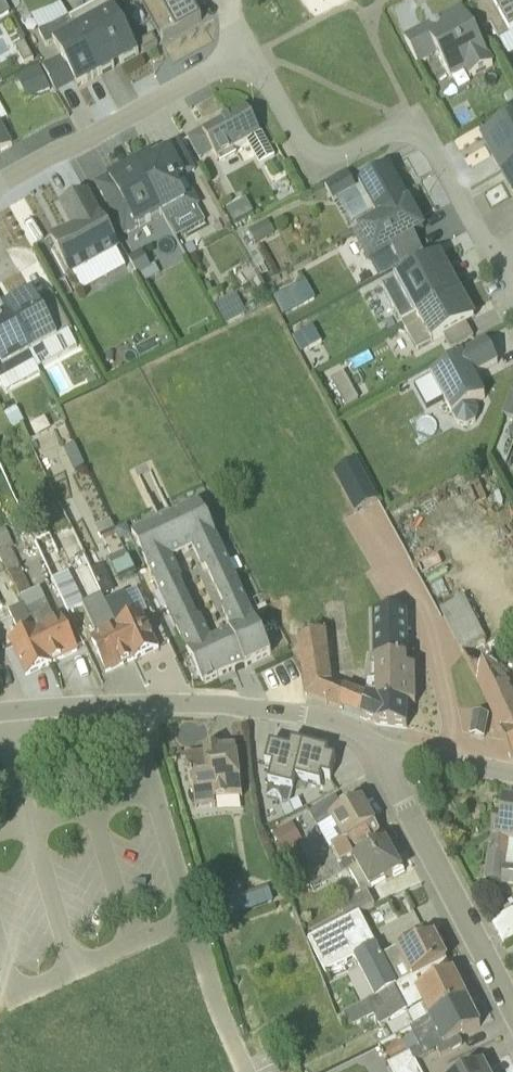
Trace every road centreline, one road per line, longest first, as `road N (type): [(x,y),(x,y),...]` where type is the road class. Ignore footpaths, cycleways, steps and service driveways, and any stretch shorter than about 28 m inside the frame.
road 1 (residential): [(512,257),(486,247),(418,121),(312,167),(247,53)]
road 2 (residential): [(384,746),(313,713),(229,702),(0,713)]
road 3 (residential): [(384,746),(389,779),(512,1006)]
road 4 (residential): [(0,181),(247,53)]
road 5 (residential): [(512,767),(384,746)]

